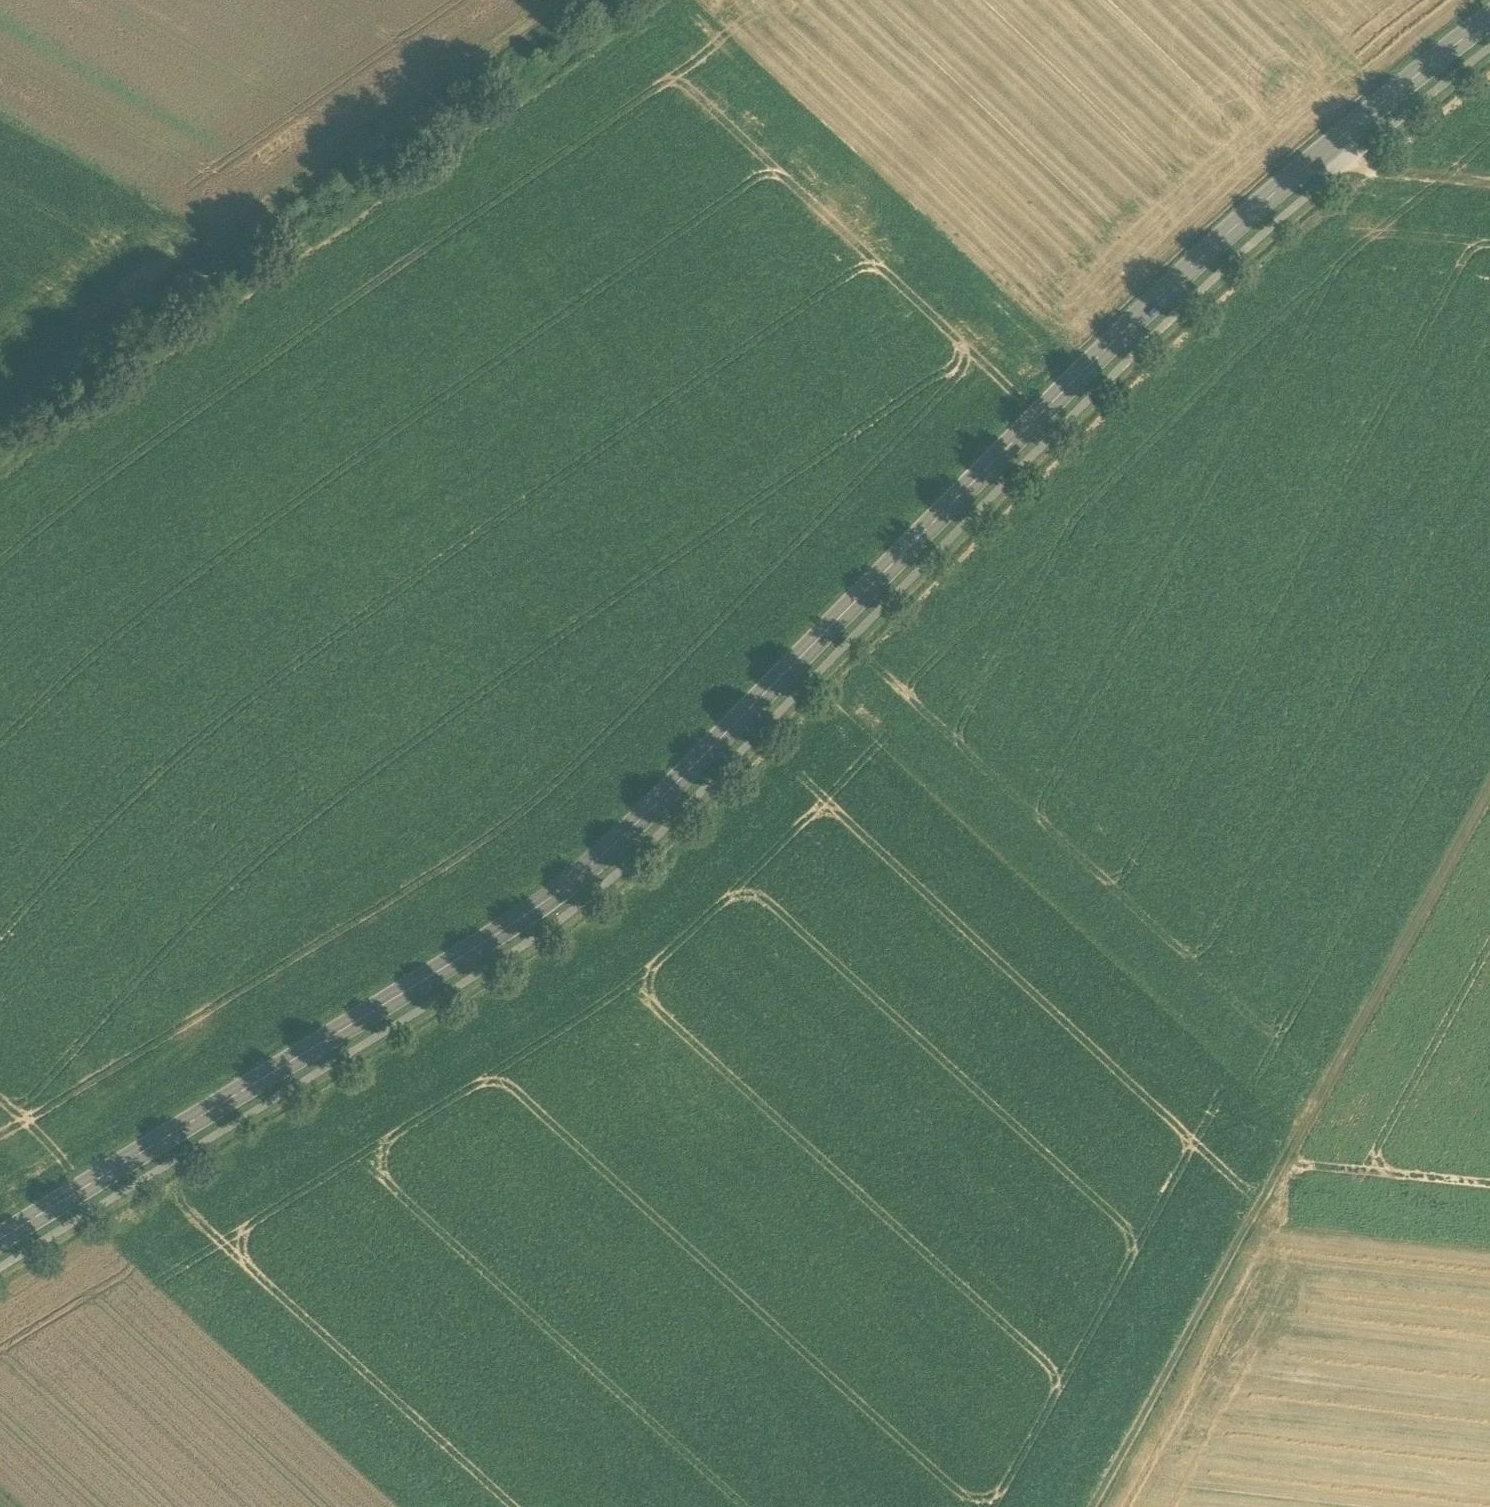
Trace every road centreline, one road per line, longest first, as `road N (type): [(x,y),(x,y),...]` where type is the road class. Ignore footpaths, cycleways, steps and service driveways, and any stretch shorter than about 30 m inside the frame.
road 1 (tertiary): [(1489,20),(1273,194),(1108,345),(580,874),(389,1003),(0,1242)]
road 2 (track): [(0,482),(683,0)]
road 3 (track): [(1111,1506),(1489,823)]
road 4 (track): [(567,0),(0,407)]
road 5 (track): [(1489,185),(1380,175),(1330,146)]

